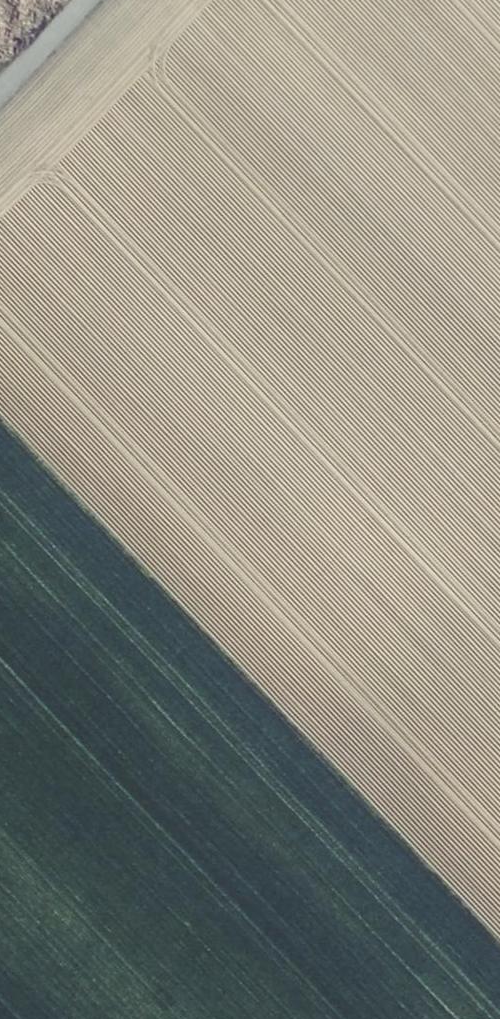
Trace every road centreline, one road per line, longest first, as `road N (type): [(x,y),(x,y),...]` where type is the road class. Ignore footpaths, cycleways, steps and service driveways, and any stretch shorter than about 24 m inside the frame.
road 1 (unclassified): [(88,0),(0,91)]

